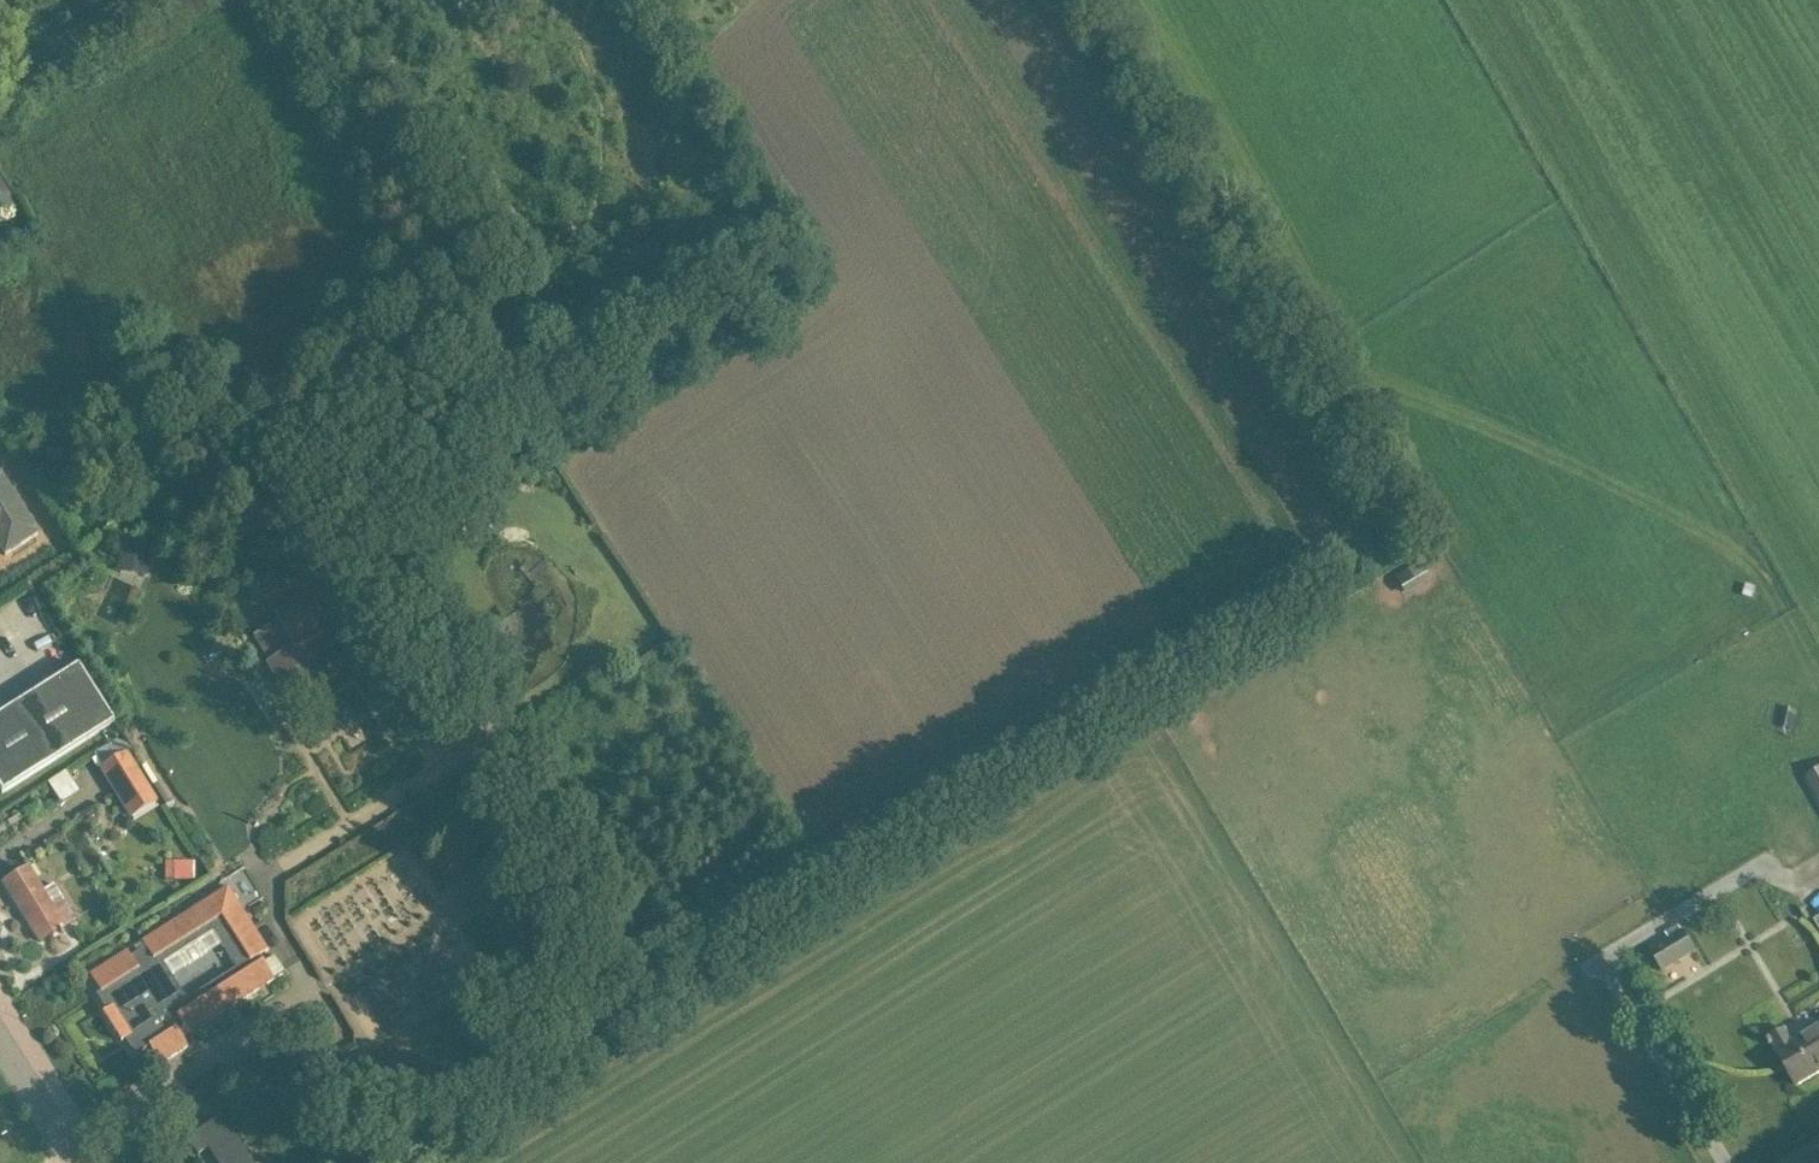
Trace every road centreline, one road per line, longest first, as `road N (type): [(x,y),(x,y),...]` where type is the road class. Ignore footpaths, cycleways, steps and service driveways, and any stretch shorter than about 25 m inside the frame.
road 1 (track): [(0,75),(107,0)]
road 2 (tertiary): [(69,1155),(0,1047)]

